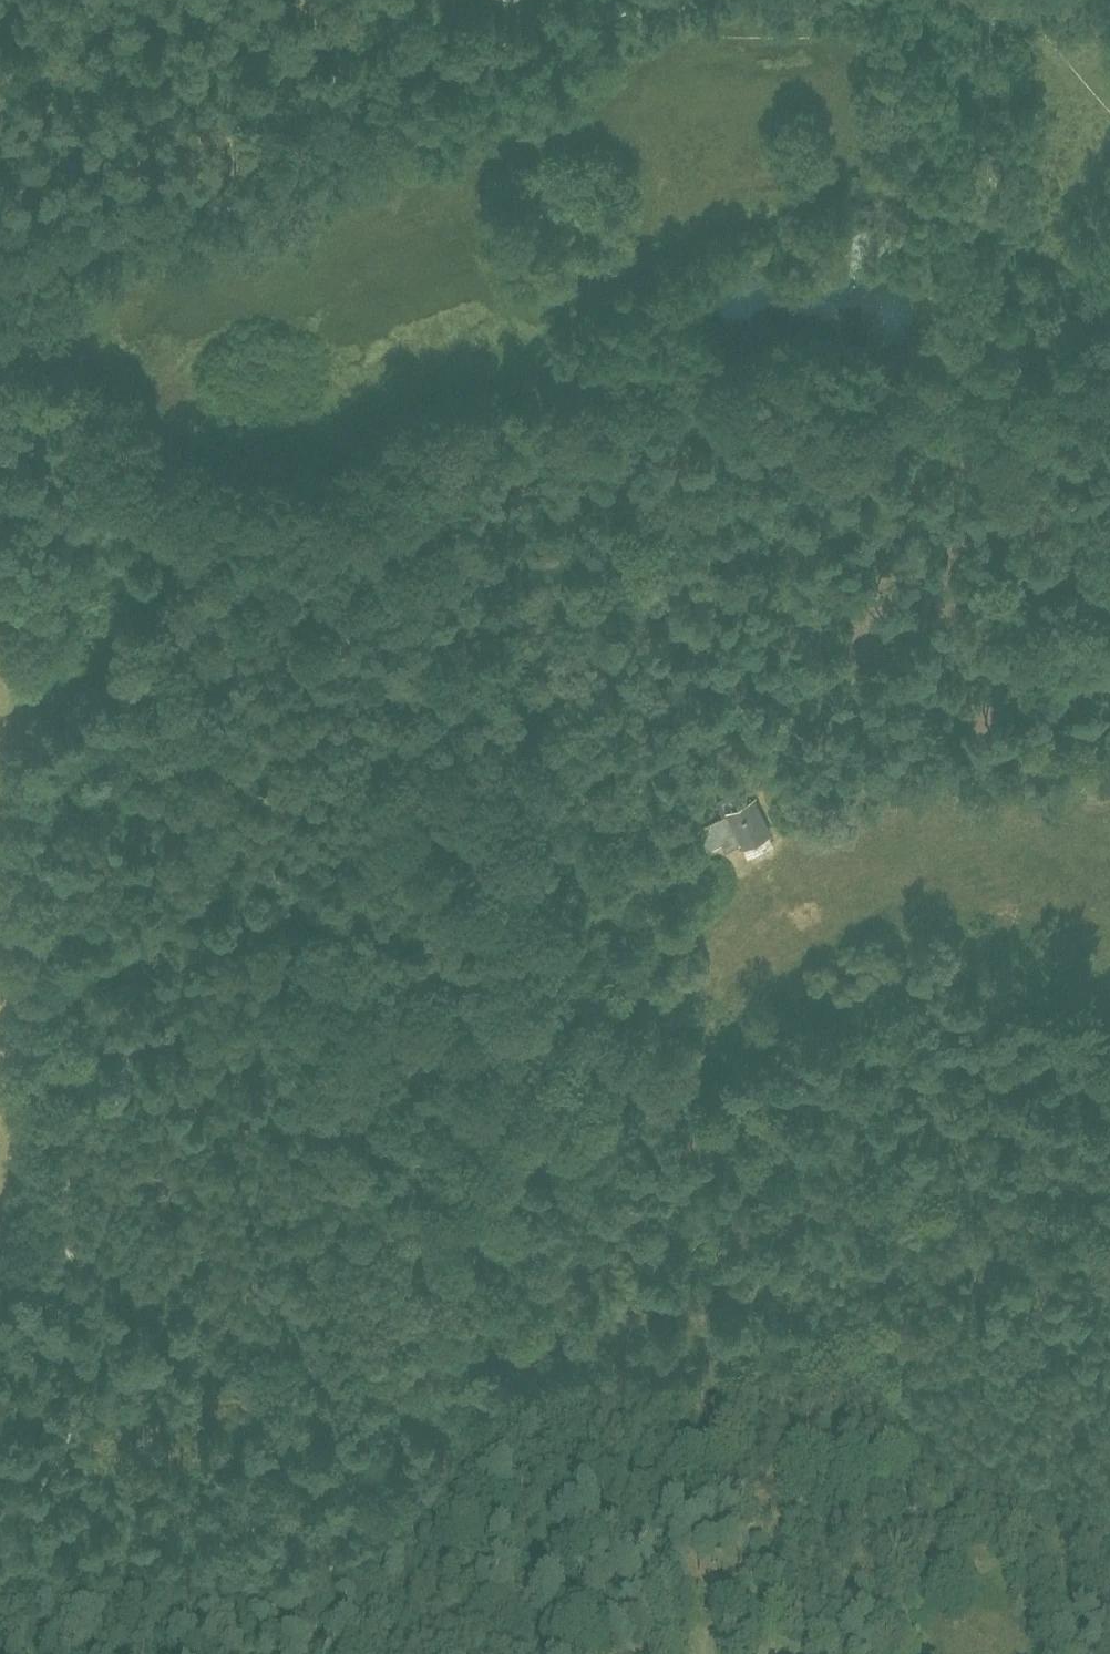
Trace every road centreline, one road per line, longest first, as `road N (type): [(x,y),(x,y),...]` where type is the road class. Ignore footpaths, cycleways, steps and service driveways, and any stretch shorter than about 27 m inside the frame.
road 1 (track): [(106,1351),(180,1401),(221,1403),(327,1373),(363,1349),(432,1279),(678,946),(730,909),(745,866)]

